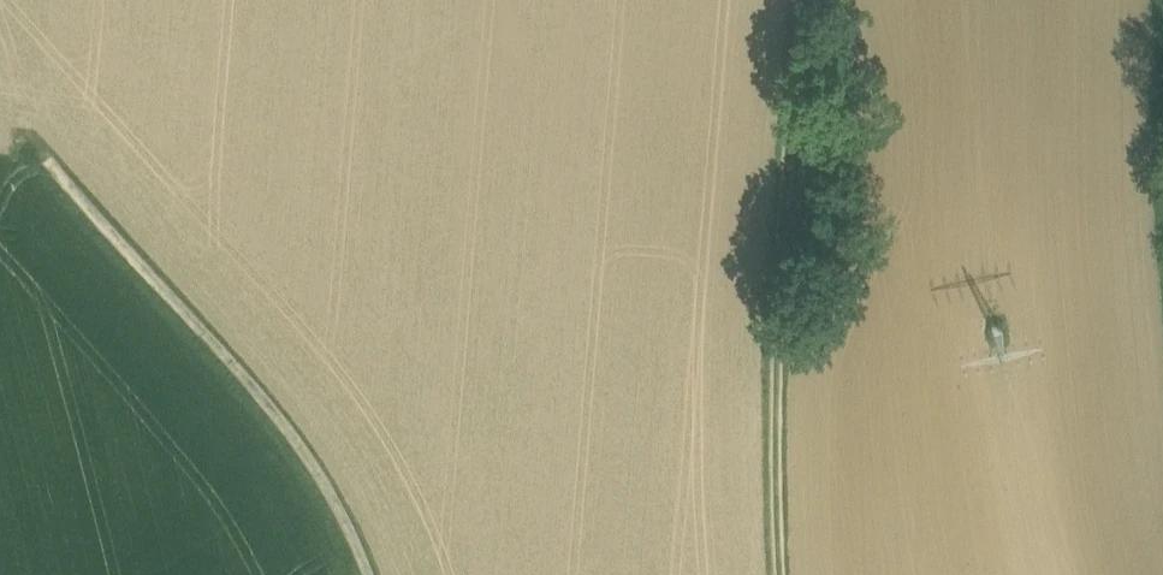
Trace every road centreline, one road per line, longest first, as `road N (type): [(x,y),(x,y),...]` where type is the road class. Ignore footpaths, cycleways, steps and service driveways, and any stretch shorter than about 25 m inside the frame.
road 1 (track): [(777,574),(777,264),(800,0)]
road 2 (track): [(377,574),(362,488),(65,158)]

